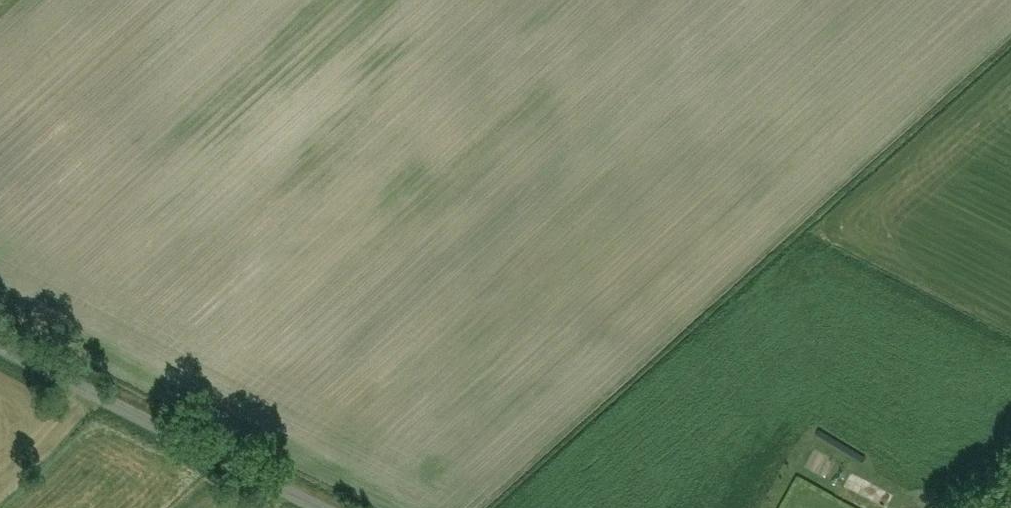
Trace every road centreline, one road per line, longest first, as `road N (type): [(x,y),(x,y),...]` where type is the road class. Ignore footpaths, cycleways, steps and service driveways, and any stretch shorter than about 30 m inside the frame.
road 1 (unclassified): [(314,507),(0,350)]

